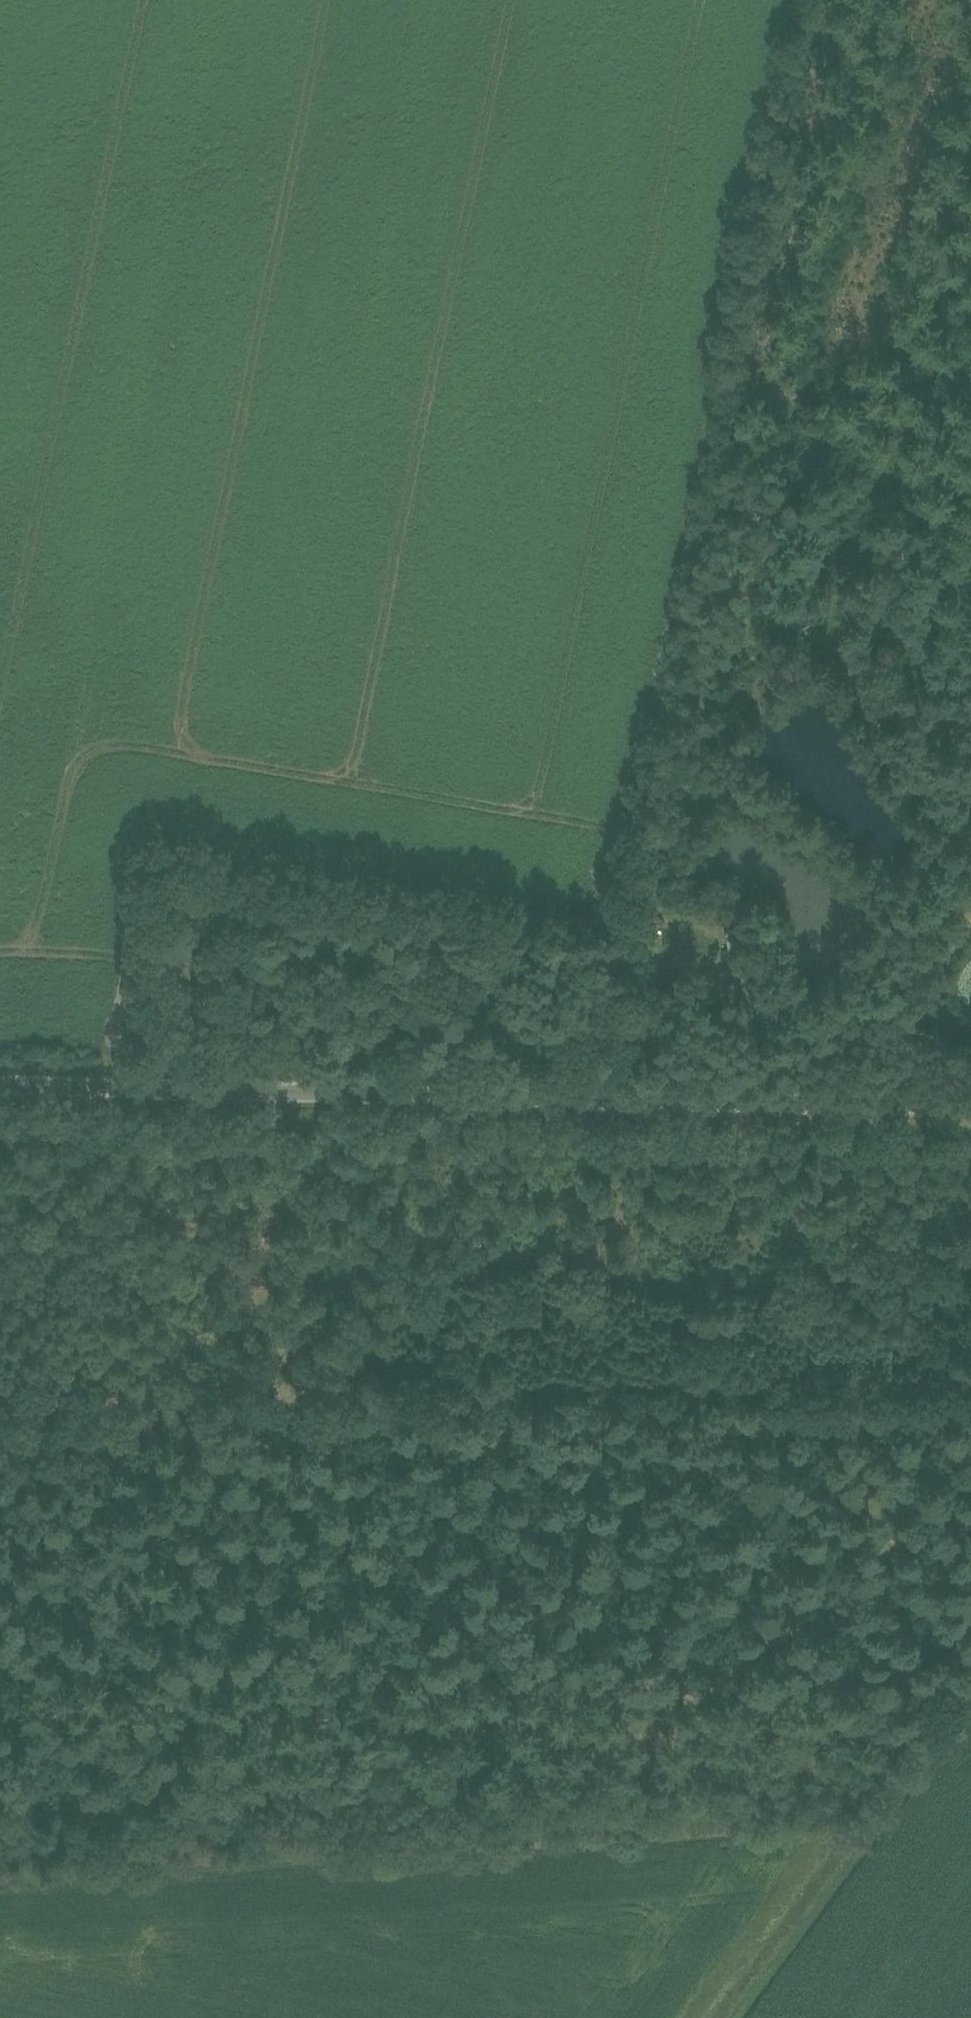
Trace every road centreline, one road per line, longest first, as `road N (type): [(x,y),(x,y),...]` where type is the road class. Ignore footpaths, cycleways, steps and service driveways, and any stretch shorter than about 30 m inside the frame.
road 1 (unclassified): [(970,1095),(873,1101),(0,1083)]

